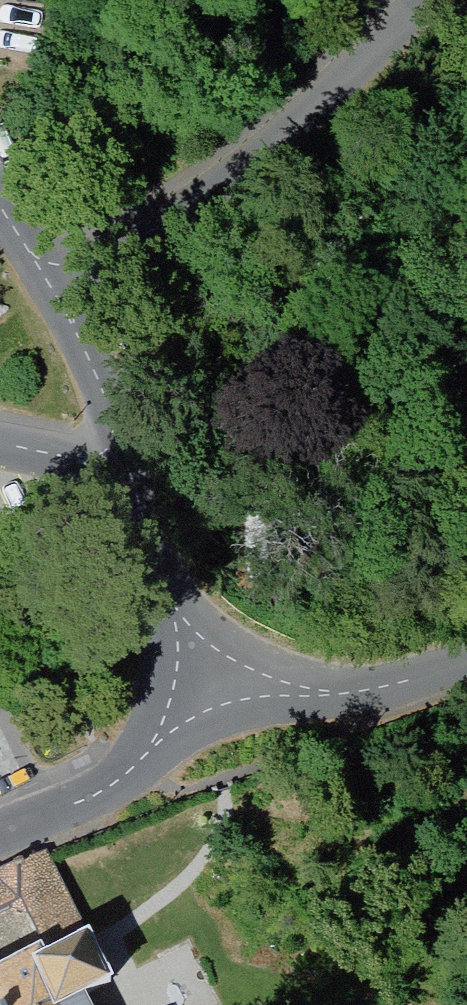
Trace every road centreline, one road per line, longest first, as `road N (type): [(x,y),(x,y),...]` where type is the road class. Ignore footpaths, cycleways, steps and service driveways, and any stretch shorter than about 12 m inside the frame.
road 1 (residential): [(466,0),(61,287)]
road 2 (unclassified): [(206,684),(347,691),(466,662)]
road 3 (unclassified): [(206,684),(124,777),(0,830)]
road 4 (residential): [(129,473),(206,684)]
road 5 (residential): [(61,287),(129,473)]
road 6 (residential): [(129,473),(0,443)]

